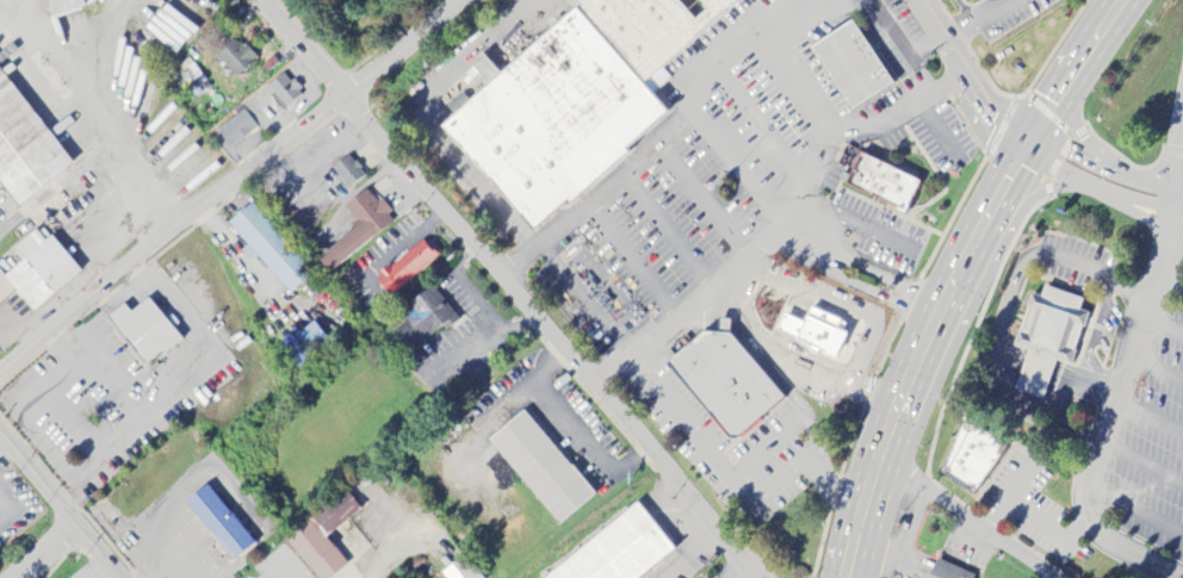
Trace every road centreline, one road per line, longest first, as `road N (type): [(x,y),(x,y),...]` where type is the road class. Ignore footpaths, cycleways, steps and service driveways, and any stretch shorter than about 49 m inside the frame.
road 1 (residential): [(749,577),(259,0)]
road 2 (trunk): [(845,577),(927,327),(1027,144),(1126,0)]
road 3 (residential): [(0,374),(461,0)]
road 4 (residential): [(823,0),(712,72),(680,123),(503,280)]
road 5 (residential): [(878,458),(1055,577)]
road 6 (residential): [(116,577),(0,439)]
road 7 (residential): [(1027,144),(924,0)]

